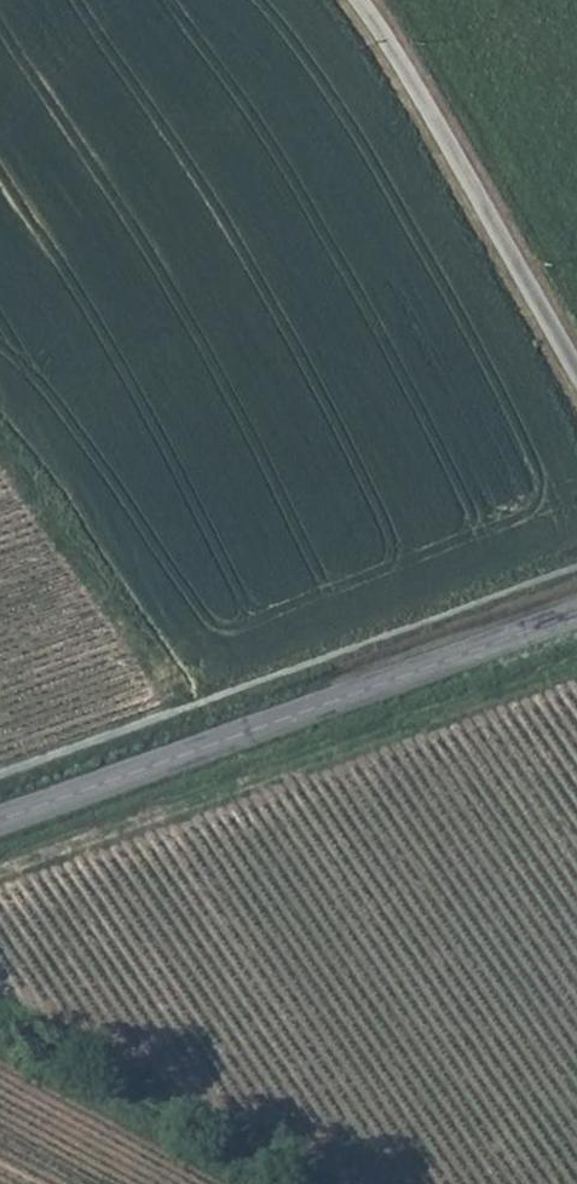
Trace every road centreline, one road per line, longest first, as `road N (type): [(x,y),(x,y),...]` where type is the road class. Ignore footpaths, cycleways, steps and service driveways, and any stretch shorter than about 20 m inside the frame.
road 1 (tertiary): [(0,824),(576,611)]
road 2 (unclassified): [(576,370),(359,0)]

